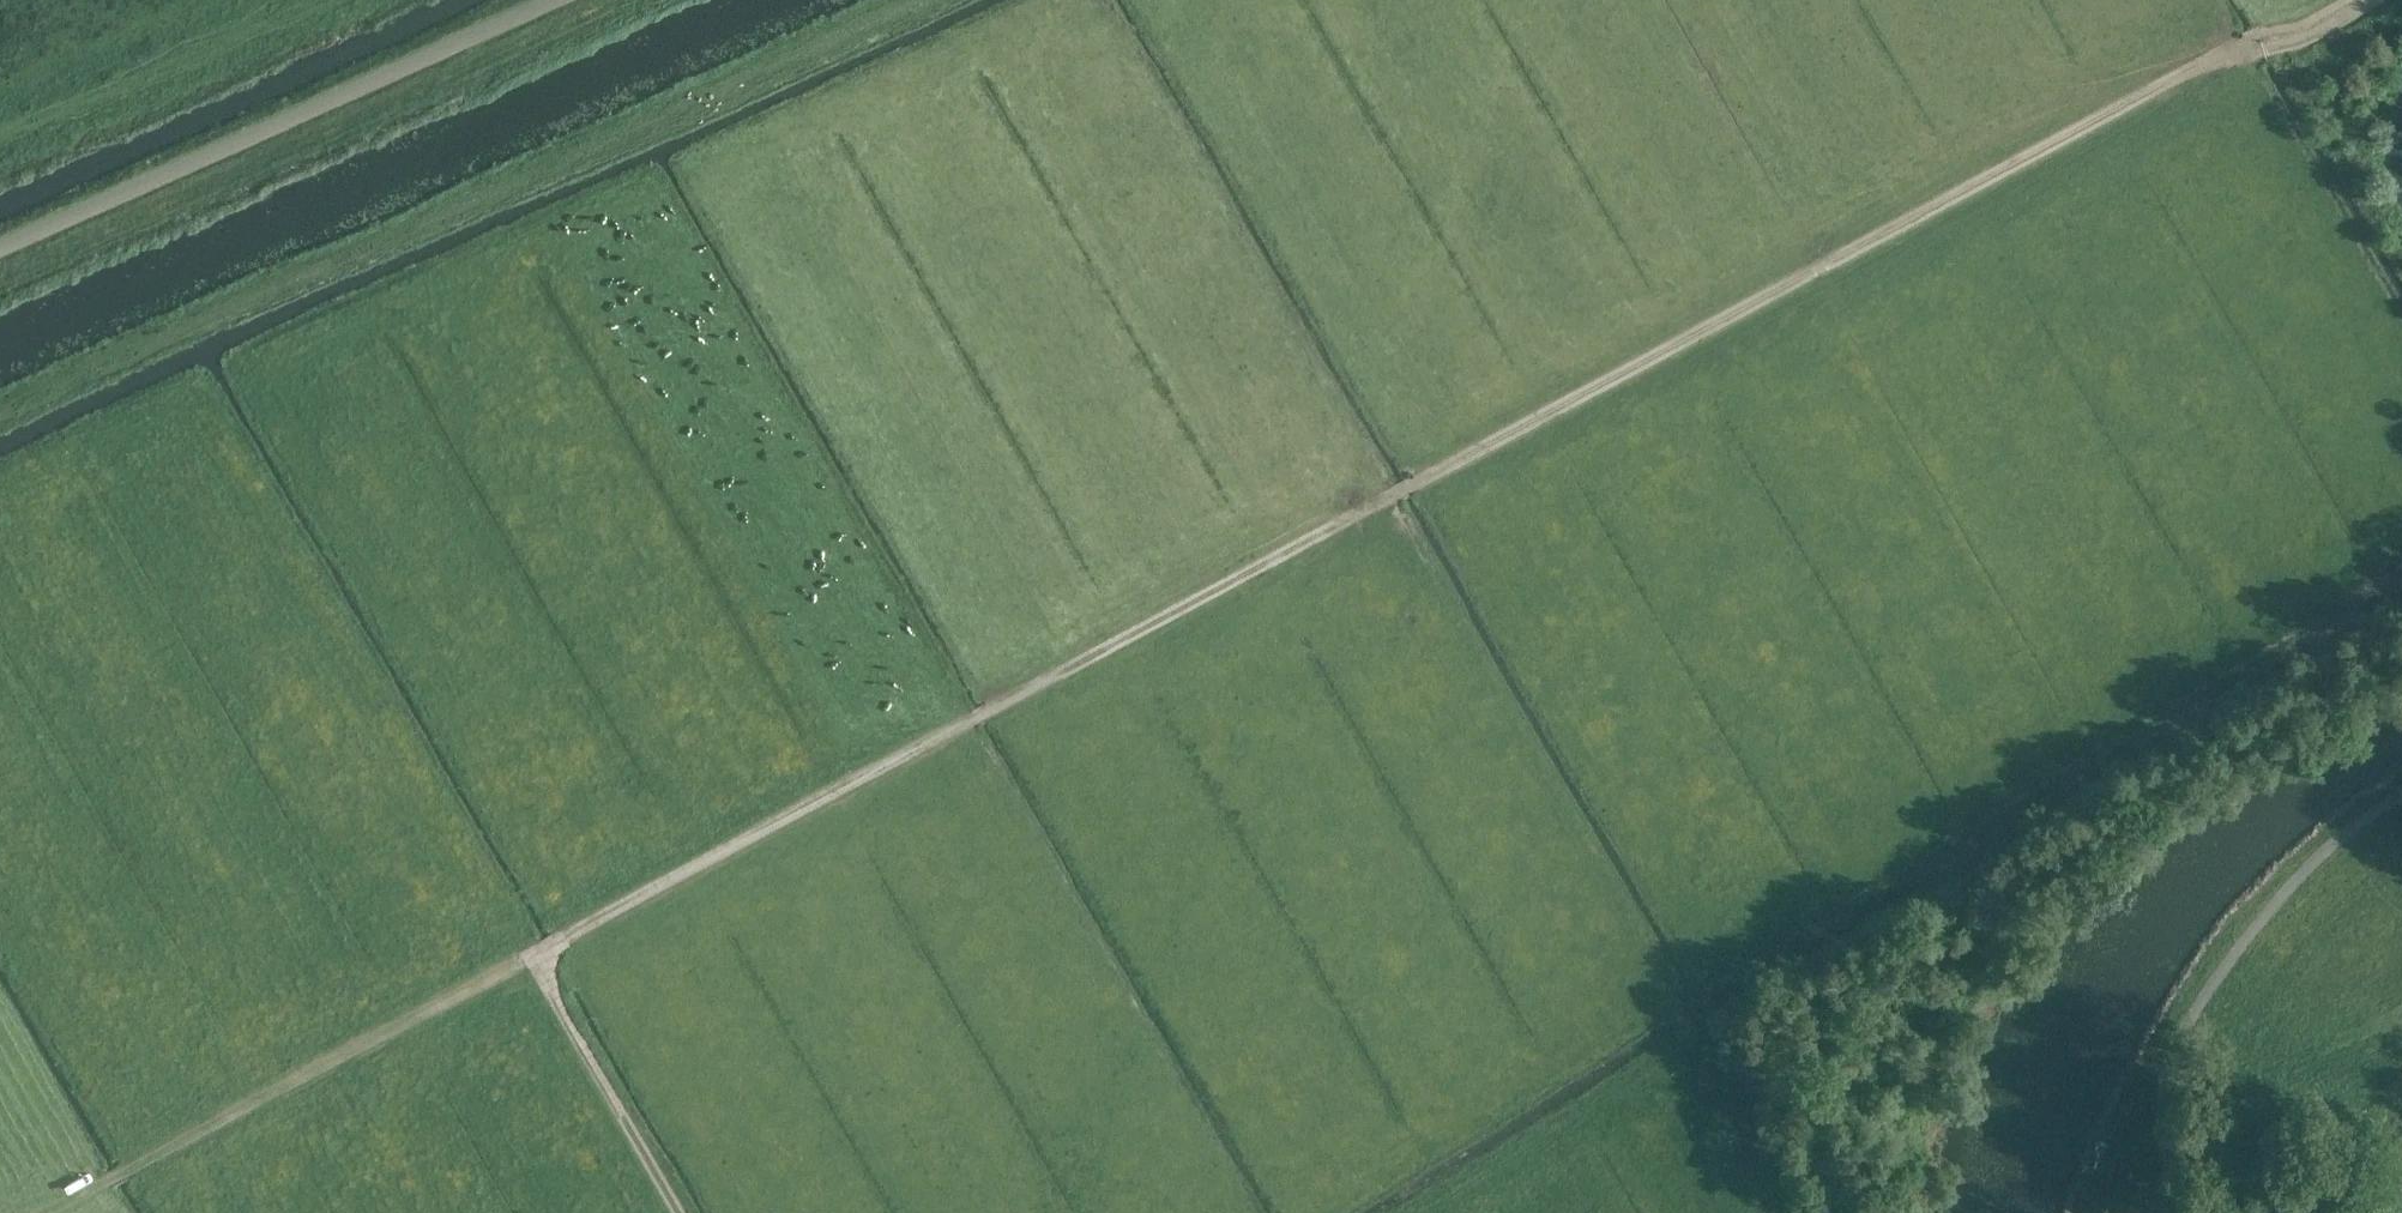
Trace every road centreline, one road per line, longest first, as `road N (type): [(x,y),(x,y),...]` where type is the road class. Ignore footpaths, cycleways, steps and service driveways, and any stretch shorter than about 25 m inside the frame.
road 1 (track): [(2373,0),(2296,40),(2204,64),(2026,155),(542,951)]
road 2 (track): [(542,951),(47,1212)]
road 3 (track): [(542,951),(549,989),(683,1212)]

